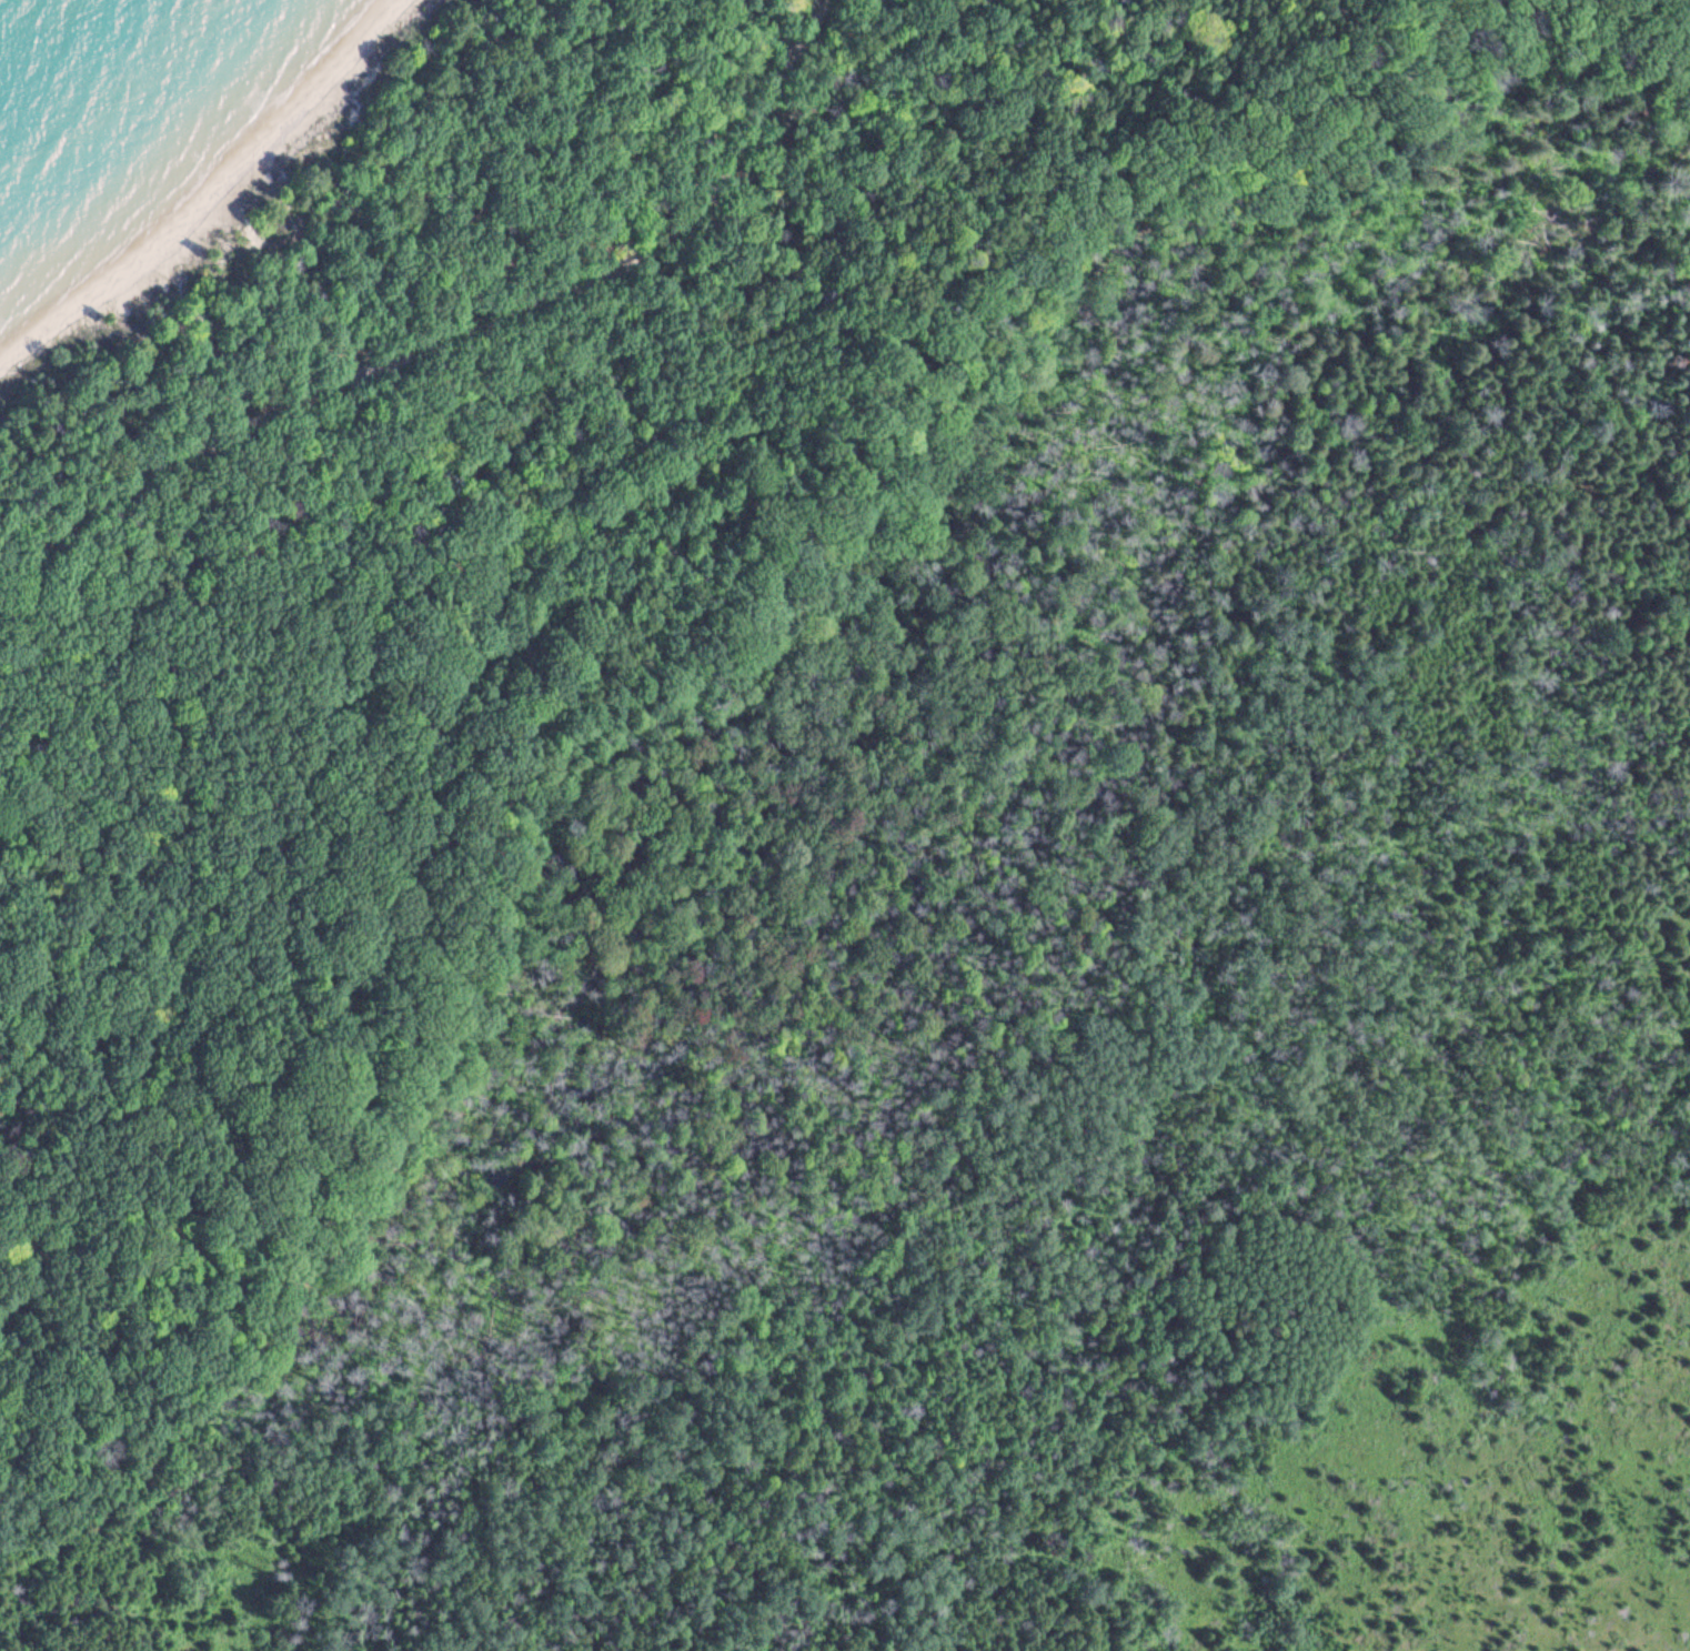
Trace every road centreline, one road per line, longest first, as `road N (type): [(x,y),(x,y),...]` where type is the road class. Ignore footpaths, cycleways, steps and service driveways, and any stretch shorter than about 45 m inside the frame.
road 1 (residential): [(0,589),(18,564),(130,489),(301,403),(610,274),(665,241),(705,200),(830,0)]

